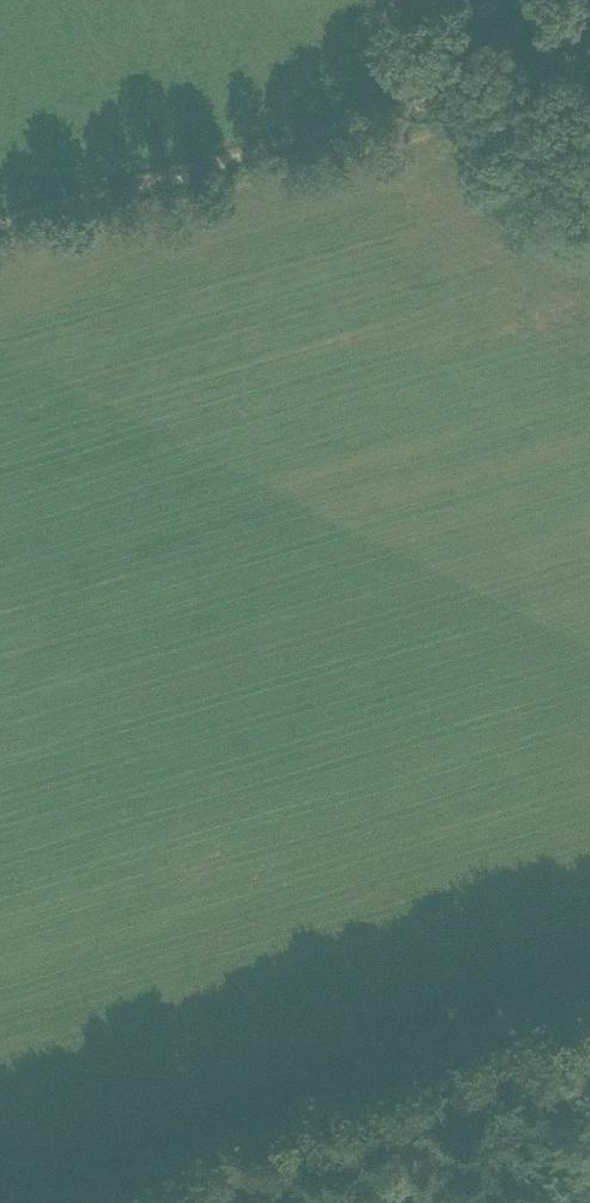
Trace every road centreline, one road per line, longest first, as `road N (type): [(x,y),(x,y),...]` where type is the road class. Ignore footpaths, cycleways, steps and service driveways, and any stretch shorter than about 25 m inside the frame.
road 1 (track): [(81,1202),(589,997)]
road 2 (track): [(0,225),(481,85)]
road 3 (track): [(411,0),(527,138),(589,184)]

